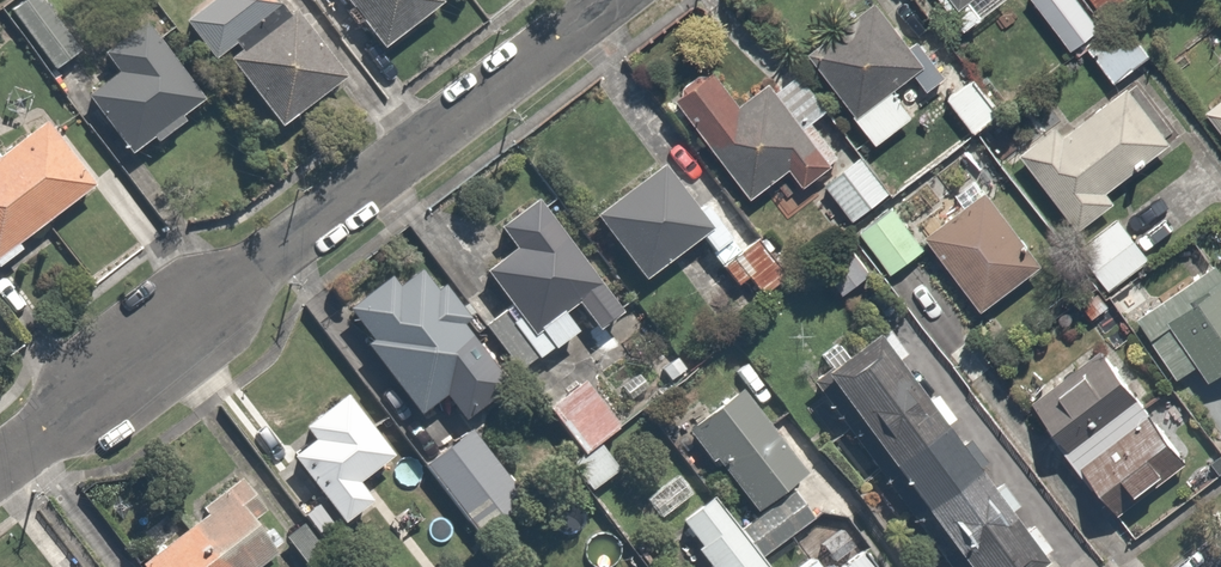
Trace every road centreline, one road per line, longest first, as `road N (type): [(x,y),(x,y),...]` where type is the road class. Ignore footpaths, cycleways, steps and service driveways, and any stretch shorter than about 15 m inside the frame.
road 1 (residential): [(0,466),(610,0)]

